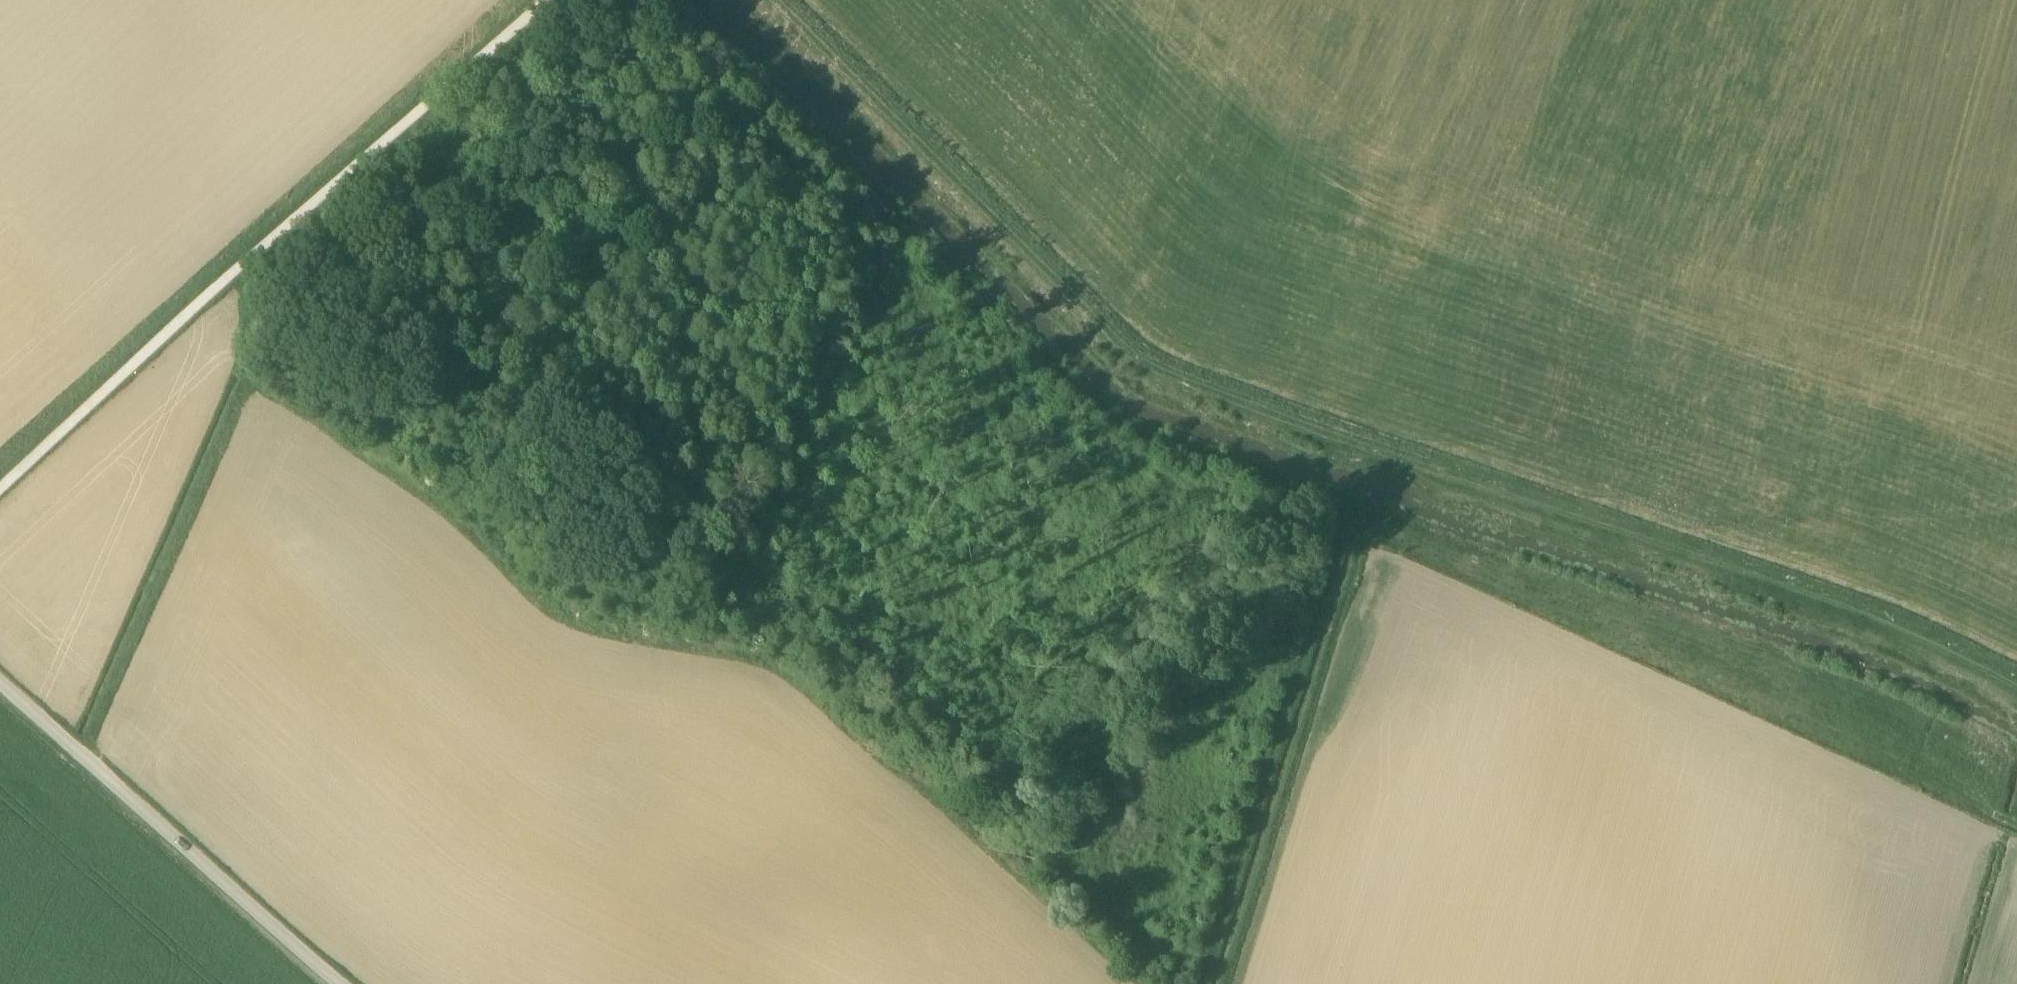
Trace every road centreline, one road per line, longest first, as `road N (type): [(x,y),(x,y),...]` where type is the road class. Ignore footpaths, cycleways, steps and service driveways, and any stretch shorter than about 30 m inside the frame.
road 1 (track): [(2016,690),(1891,627),(1300,425),(1150,365),(782,0)]
road 2 (unclassified): [(338,983),(0,681)]

